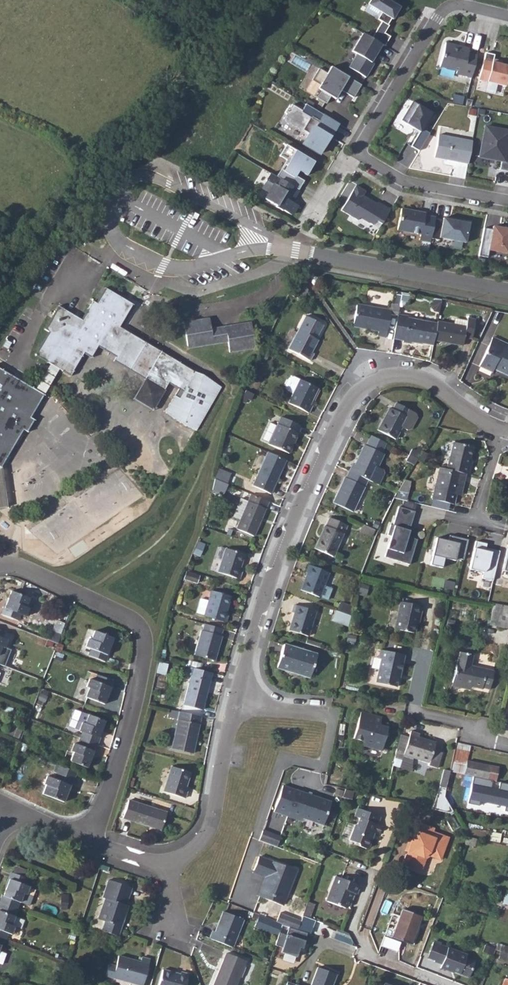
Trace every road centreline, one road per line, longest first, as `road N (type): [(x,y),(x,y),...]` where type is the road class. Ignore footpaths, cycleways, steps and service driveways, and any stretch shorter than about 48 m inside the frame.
road 1 (residential): [(239,704),(257,622),(296,516),(353,396),(375,380),(421,379),(499,430)]
road 2 (residential): [(286,247),(147,176),(121,184),(113,200),(116,239),(164,268),(258,249)]
road 3 (residential): [(90,840),(138,695),(141,629),(83,594),(0,563)]
road 4 (residential): [(357,151),(442,11),(465,5),(507,16)]
road 5 (residential): [(507,290),(286,247)]
road 6 (residential): [(172,860),(210,831),(239,704)]
road 7 (residential): [(507,200),(399,178),(357,151)]

